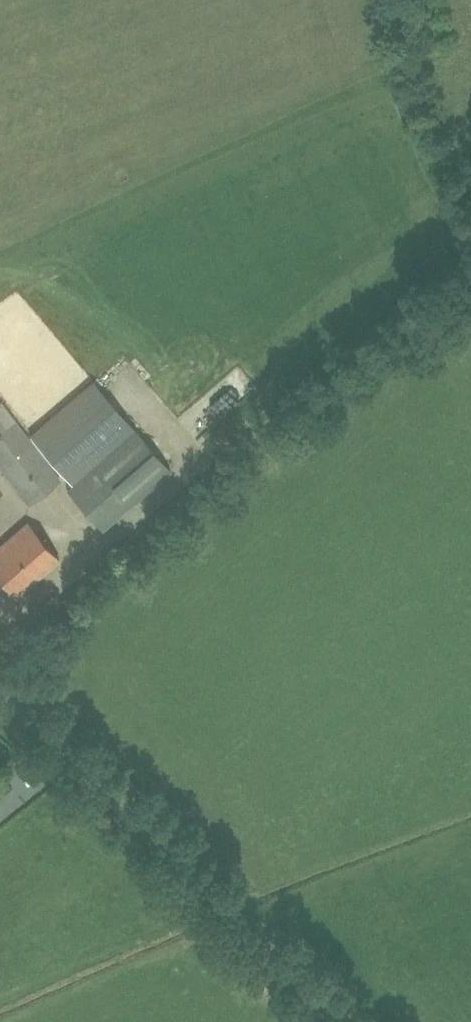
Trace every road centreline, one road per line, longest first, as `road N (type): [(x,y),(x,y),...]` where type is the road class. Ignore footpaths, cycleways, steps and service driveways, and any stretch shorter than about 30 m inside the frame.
road 1 (unclassified): [(339,1021),(0,688)]

